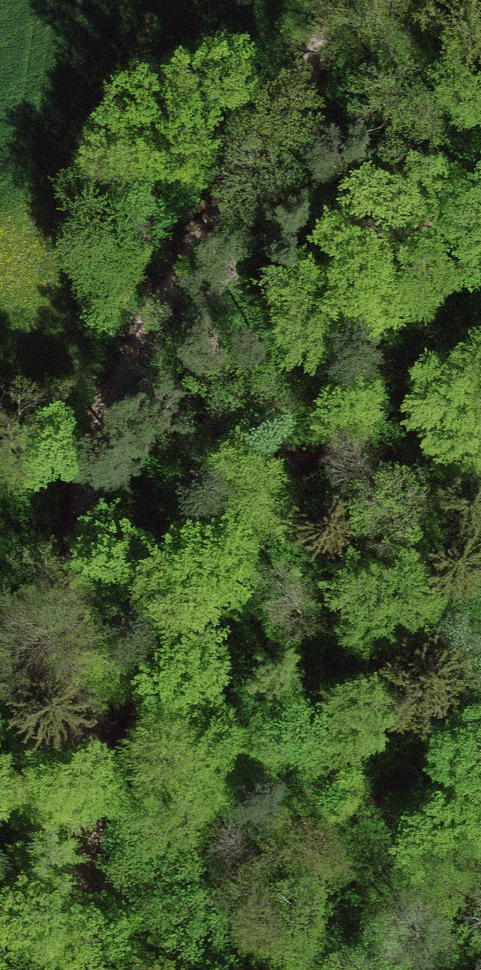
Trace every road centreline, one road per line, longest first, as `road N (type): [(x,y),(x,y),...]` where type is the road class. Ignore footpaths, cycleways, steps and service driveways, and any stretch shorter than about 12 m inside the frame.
road 1 (track): [(83,969),(73,799),(86,512),(111,395),(342,0)]
road 2 (track): [(73,799),(185,628),(337,451)]
road 3 (track): [(337,451),(365,434),(426,430),(480,465)]

